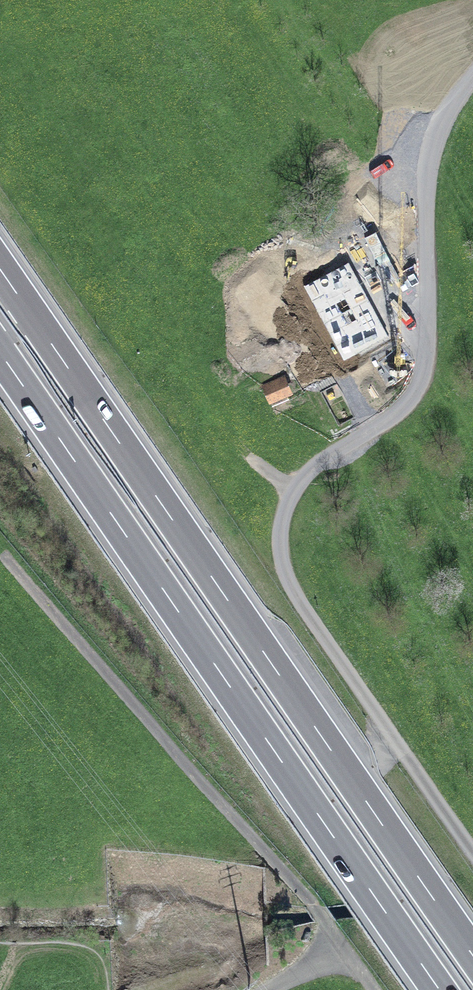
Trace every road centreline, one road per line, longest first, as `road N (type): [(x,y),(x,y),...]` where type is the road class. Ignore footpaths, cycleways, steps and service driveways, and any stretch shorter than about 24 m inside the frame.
road 1 (residential): [(472,852),(281,564),(280,523),(312,467),(401,414),(430,365),(431,147),(472,76)]
road 2 (motorway): [(472,958),(0,270)]
road 3 (motorway): [(0,354),(440,989)]
road 4 (track): [(19,559),(315,907),(344,954)]

